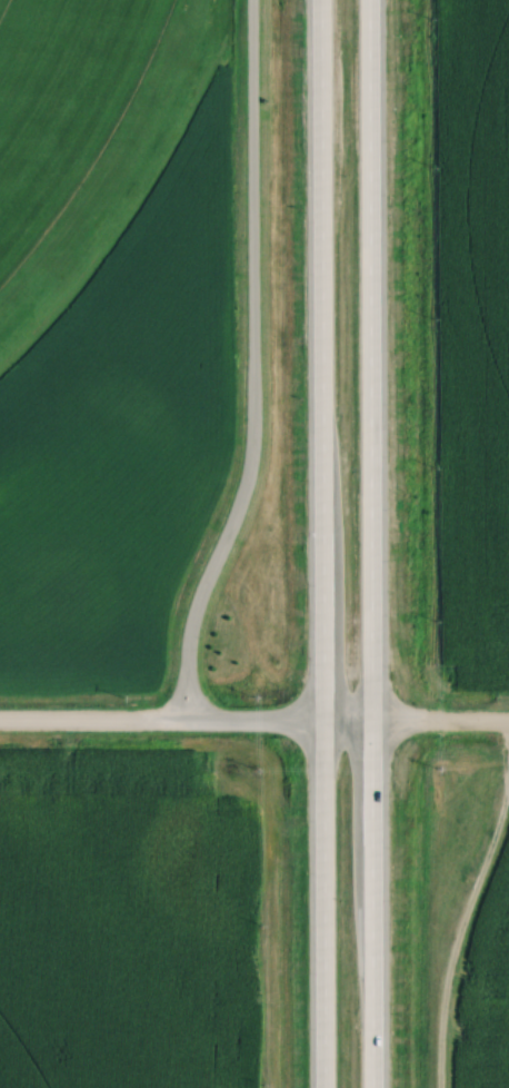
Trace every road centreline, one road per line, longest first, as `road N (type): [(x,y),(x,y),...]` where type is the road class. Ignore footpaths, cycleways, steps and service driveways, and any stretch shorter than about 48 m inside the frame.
road 1 (trunk): [(317,0),(321,1087)]
road 2 (trunk): [(369,1087),(367,0)]
road 3 (trunk): [(318,191),(345,246),(378,249),(389,226),(368,154)]
road 4 (residential): [(191,725),(0,726)]
road 5 (residential): [(371,725),(191,725)]
road 6 (residential): [(508,726),(371,725)]

